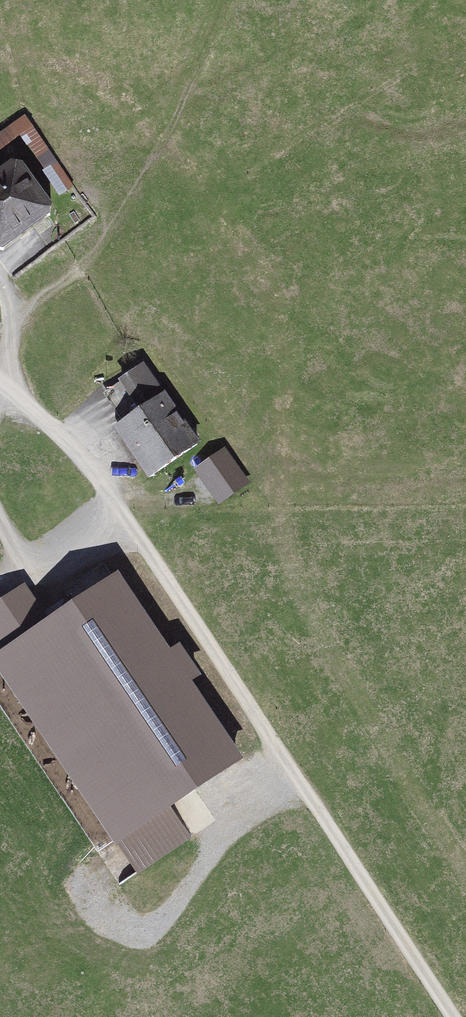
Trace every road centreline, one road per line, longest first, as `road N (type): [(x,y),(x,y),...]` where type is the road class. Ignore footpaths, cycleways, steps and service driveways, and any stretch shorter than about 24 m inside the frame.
road 1 (track): [(452,1016),(92,466),(0,383)]
road 2 (track): [(87,882),(124,928),(148,932),(167,917),(230,830),(297,777)]

